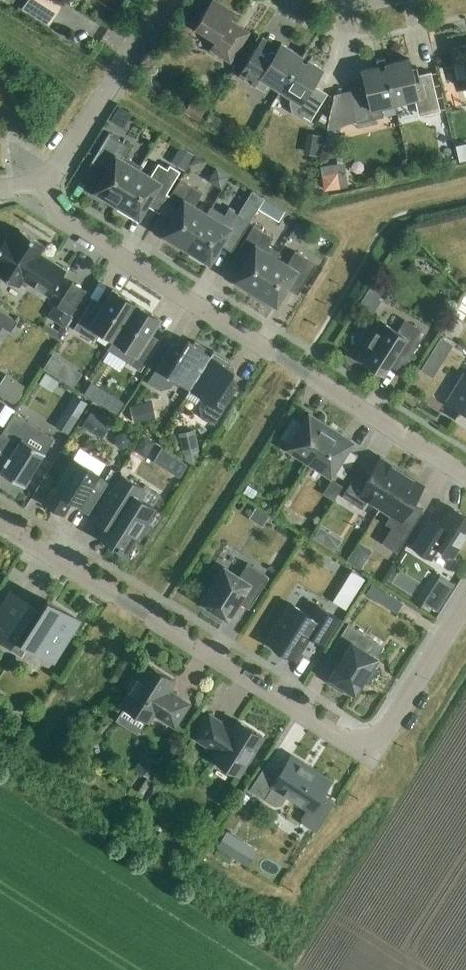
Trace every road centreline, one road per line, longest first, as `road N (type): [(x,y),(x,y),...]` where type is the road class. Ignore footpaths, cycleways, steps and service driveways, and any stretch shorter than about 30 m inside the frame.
road 1 (residential): [(0,524),(370,760),(465,605)]
road 2 (residential): [(45,185),(63,220),(465,476)]
road 3 (residential): [(162,0),(45,185)]

